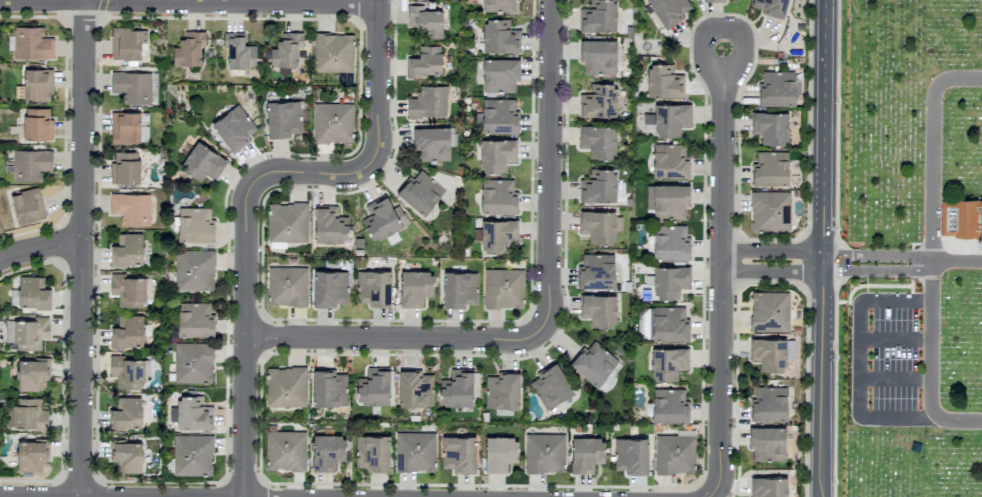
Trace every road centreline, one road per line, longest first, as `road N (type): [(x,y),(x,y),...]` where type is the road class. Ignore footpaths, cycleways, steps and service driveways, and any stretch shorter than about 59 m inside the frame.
road 1 (residential): [(243,496),(250,196),(275,174),(351,176),(378,157),(381,0)]
road 2 (tertiary): [(823,496),(824,0)]
road 3 (residential): [(83,496),(87,2)]
road 4 (residential): [(714,496),(723,479),(722,67)]
road 5 (residential): [(381,2),(0,1)]
road 6 (residential): [(554,0),(552,313),(543,335)]
road 7 (residential): [(248,338),(516,342),(543,335)]
road 8 (residential): [(981,421),(930,419),(929,263)]

